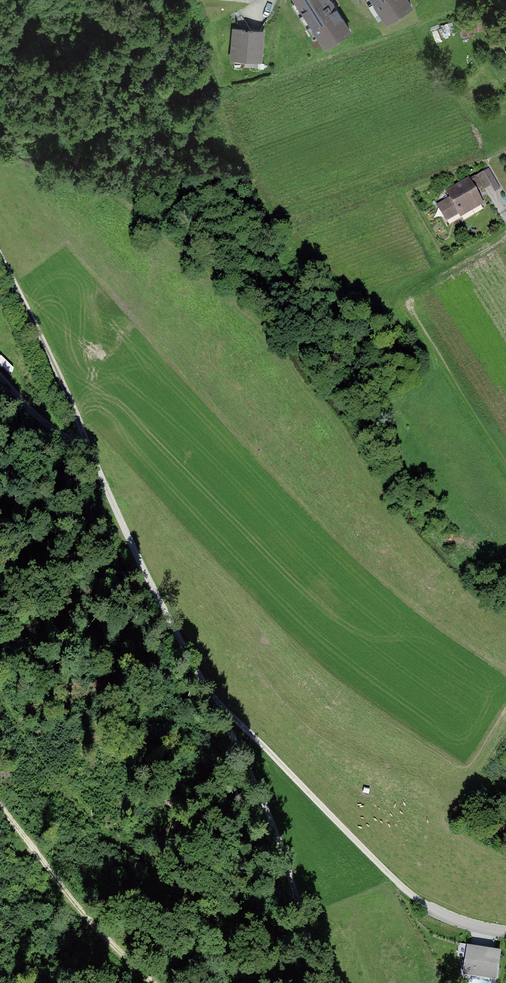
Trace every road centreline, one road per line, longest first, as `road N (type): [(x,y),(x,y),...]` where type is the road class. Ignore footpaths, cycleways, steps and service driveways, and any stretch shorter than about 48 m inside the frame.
road 1 (track): [(0,257),(87,450),(231,708)]
road 2 (track): [(231,708),(415,892),(446,914),(505,931)]
road 3 (track): [(231,708),(322,982)]
road 4 (track): [(0,804),(153,982)]

